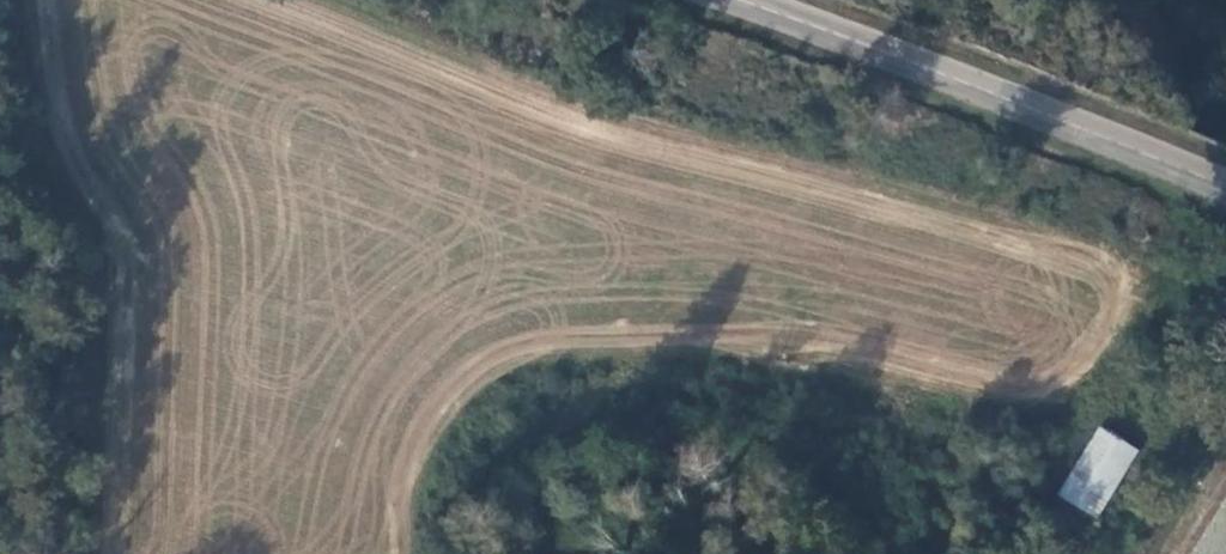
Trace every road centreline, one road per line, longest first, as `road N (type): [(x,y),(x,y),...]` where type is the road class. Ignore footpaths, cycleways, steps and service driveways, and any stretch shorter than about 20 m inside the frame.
road 1 (secondary): [(1225,187),(749,0)]
road 2 (track): [(20,553),(0,209)]

